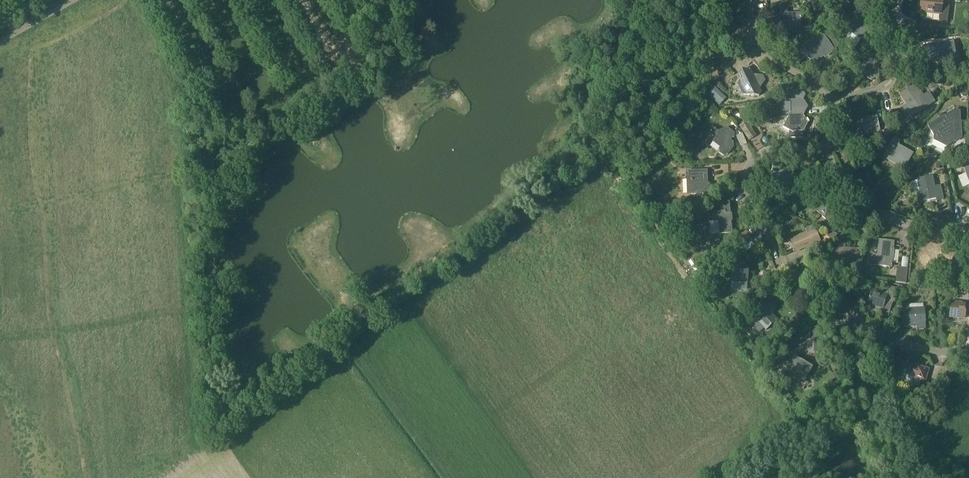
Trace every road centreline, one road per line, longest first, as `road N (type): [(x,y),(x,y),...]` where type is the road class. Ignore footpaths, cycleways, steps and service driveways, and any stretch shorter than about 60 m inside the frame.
road 1 (unclassified): [(968,353),(890,340),(829,291),(782,269),(745,185),(748,164),(784,147),(825,150)]
road 2 (track): [(968,385),(903,407),(864,386),(842,390),(719,477)]
road 3 (unclassified): [(968,226),(888,218),(834,174),(825,150)]
road 4 (unclassified): [(831,102),(886,87),(894,76),(883,17),(892,0)]
road 5 (unclassified): [(831,102),(758,41),(749,0)]

